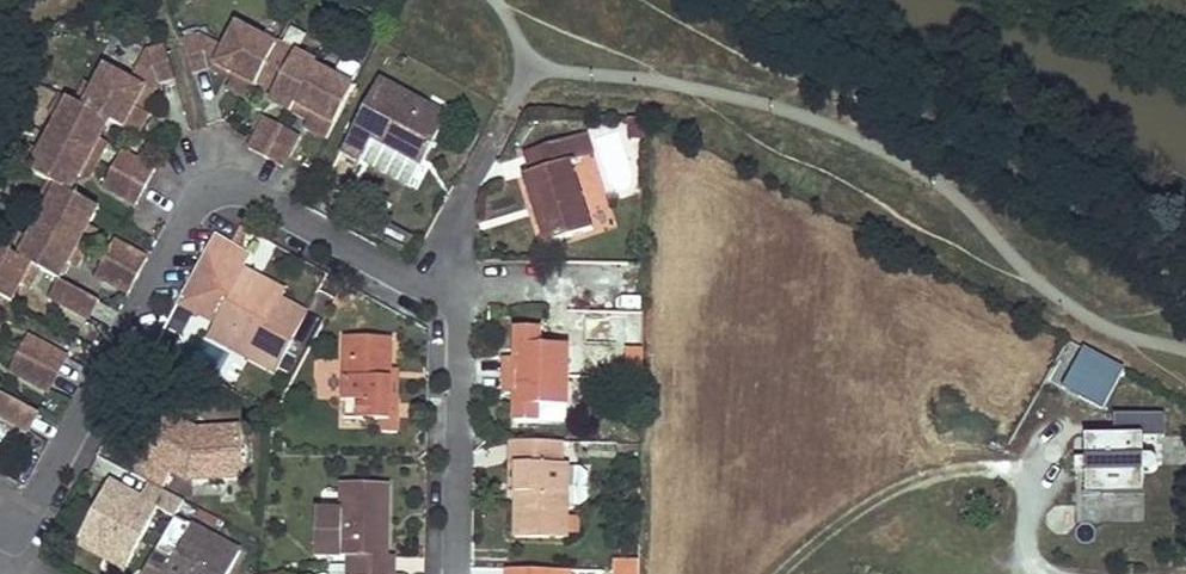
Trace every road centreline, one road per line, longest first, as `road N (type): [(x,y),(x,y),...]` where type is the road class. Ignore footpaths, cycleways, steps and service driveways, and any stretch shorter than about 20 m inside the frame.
road 1 (residential): [(38,515),(195,206),(216,192),(248,193),(400,279),(440,287)]
road 2 (residential): [(440,287),(457,330),(452,573)]
road 3 (residential): [(477,170),(440,287)]

